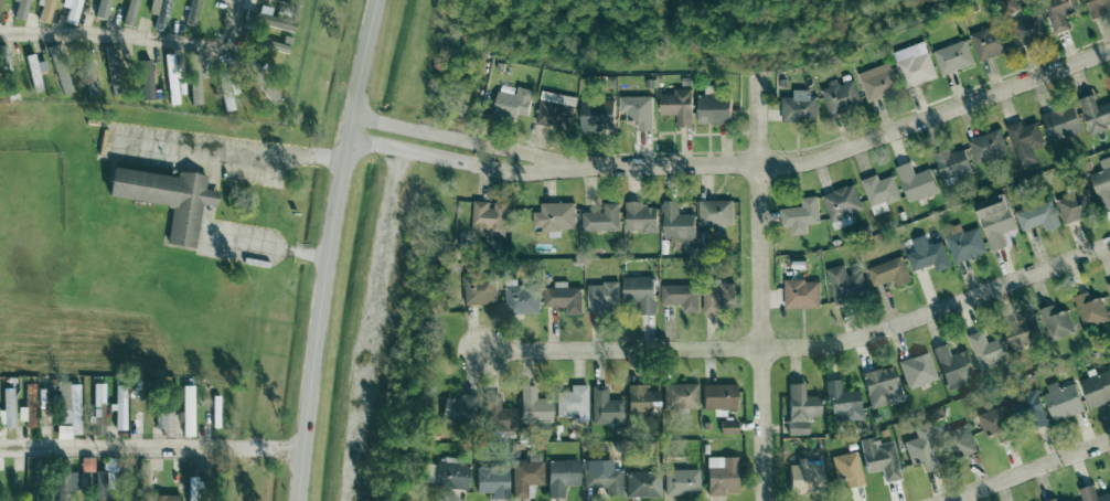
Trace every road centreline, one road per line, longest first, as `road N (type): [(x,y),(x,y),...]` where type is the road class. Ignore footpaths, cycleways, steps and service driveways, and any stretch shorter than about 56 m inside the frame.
road 1 (residential): [(484,352),(841,343),(1109,248)]
road 2 (residential): [(585,170),(814,162),(1109,54)]
road 3 (secondary): [(296,500),(320,322),(382,0)]
road 4 (residential): [(762,500),(755,77)]
road 5 (residential): [(0,448),(301,449)]
road 6 (residential): [(353,141),(489,171),(585,170)]
road 7 (residential): [(585,170),(357,118)]
road 8 (residential): [(955,500),(1109,443)]

